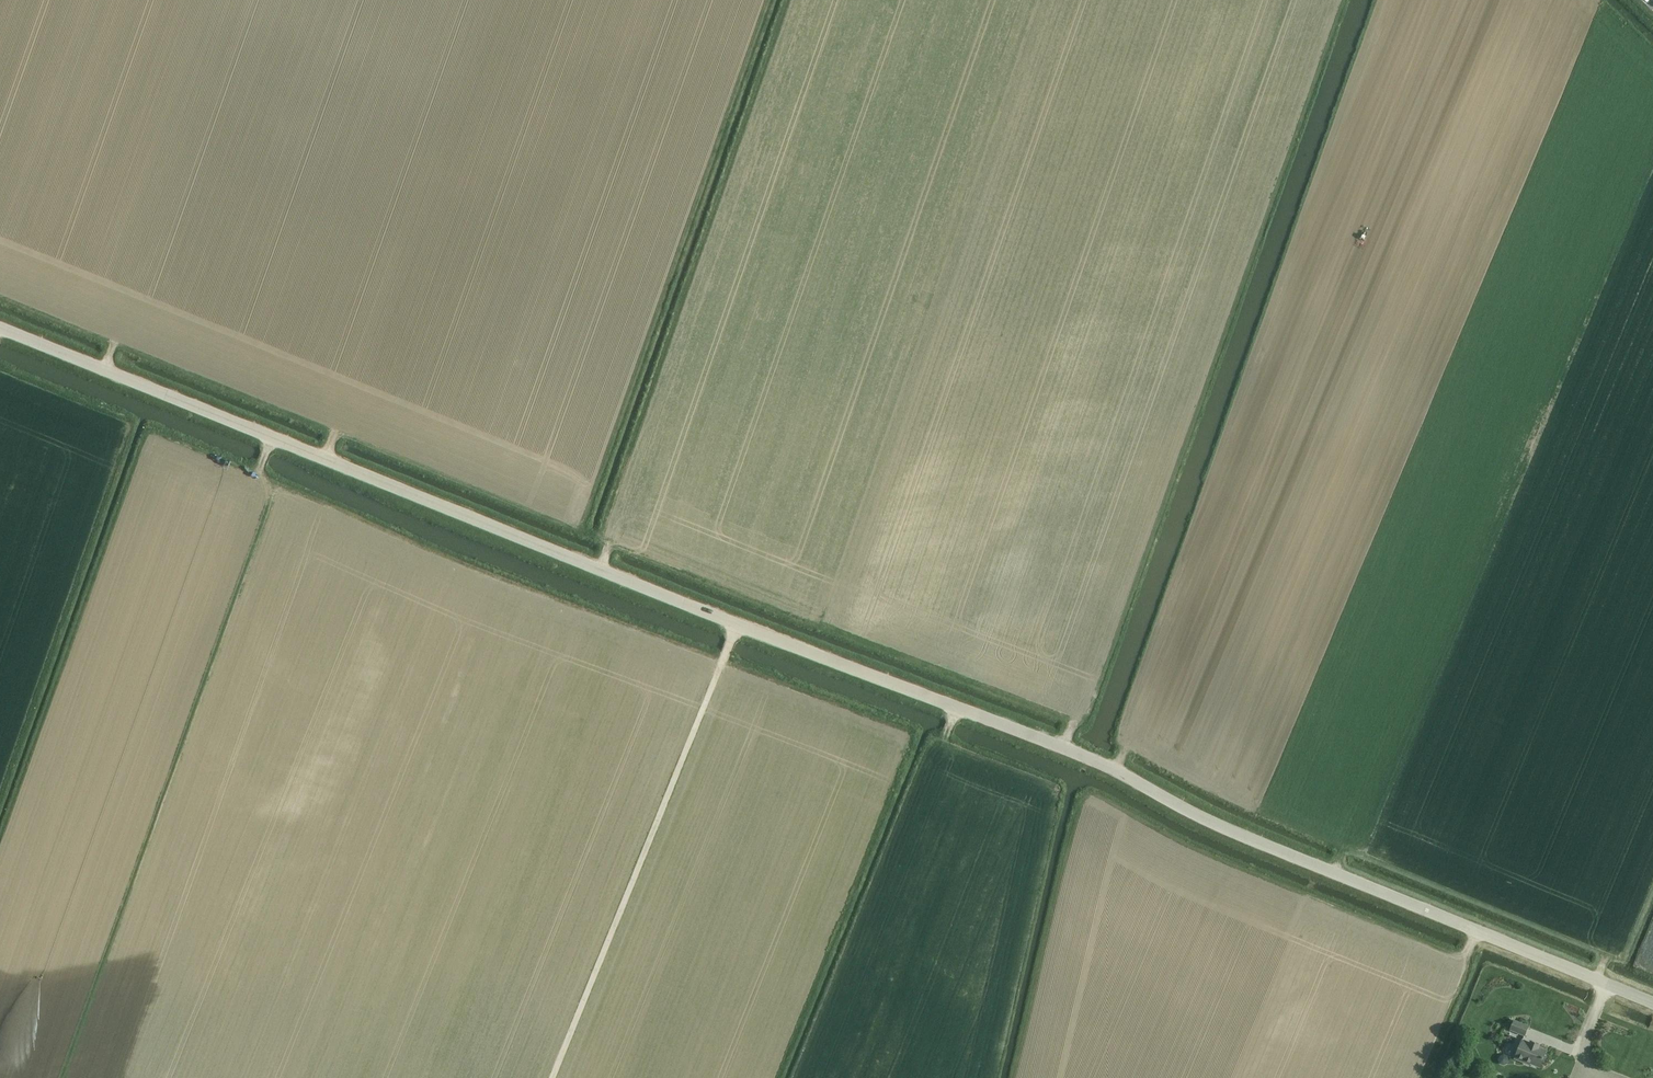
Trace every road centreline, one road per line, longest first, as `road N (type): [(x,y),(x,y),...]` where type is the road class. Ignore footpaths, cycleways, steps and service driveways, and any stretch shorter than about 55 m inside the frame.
road 1 (unclassified): [(1652,1003),(1233,833),(1096,762),(0,329)]
road 2 (track): [(552,1077),(737,625)]

